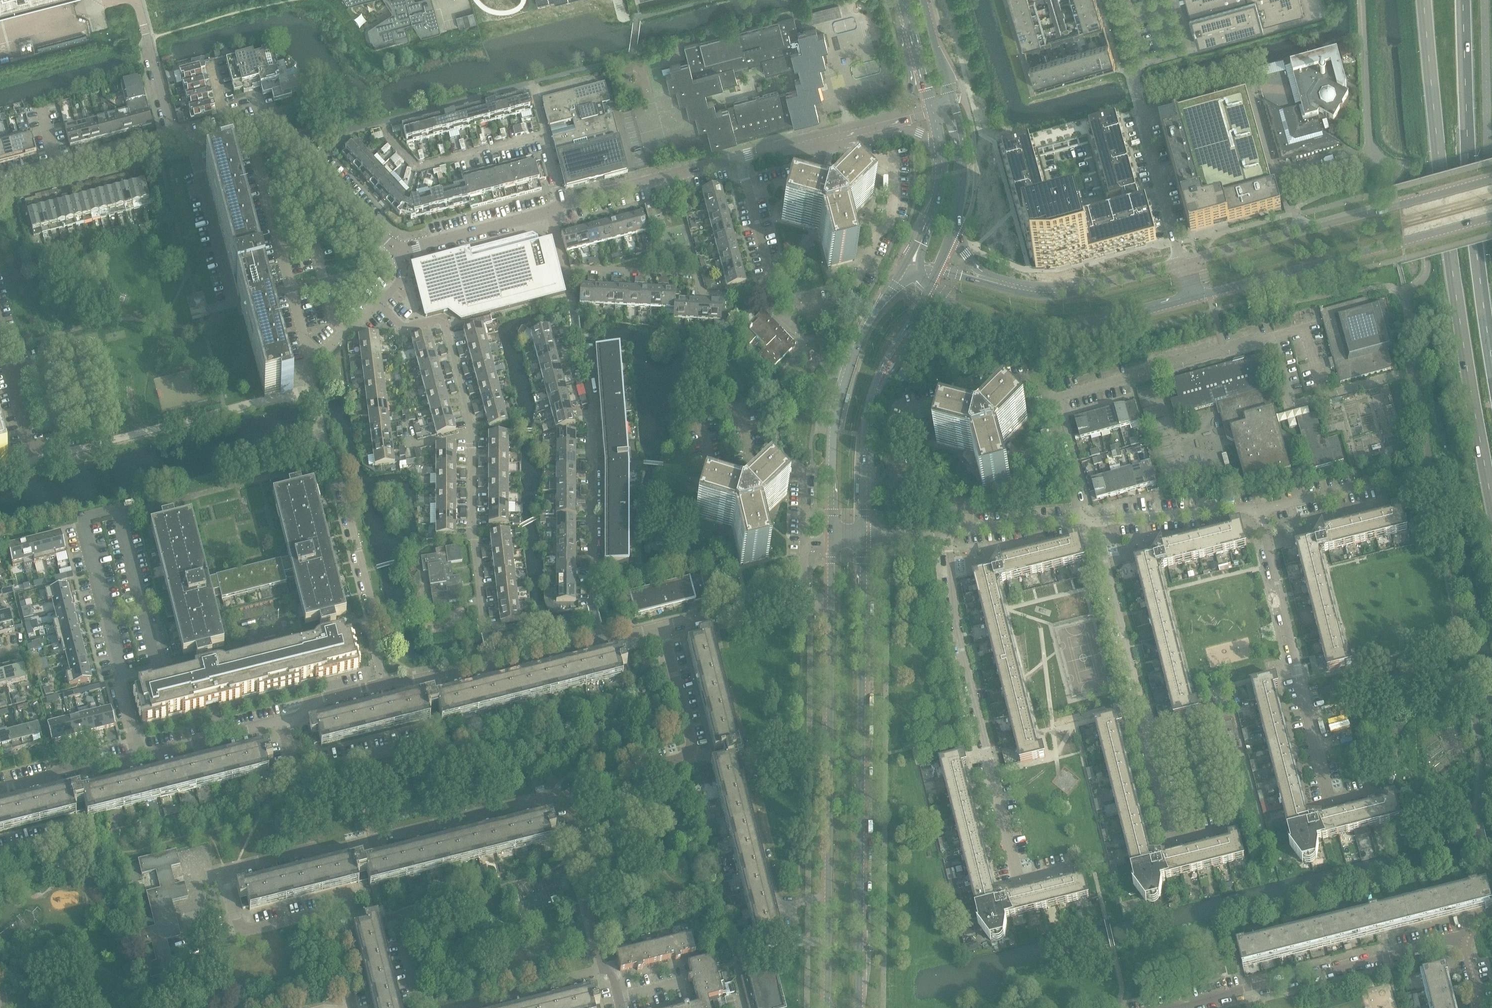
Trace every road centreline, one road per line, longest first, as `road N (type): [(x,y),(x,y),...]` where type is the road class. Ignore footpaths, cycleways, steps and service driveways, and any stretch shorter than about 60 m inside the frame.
road 1 (residential): [(353,1007),(328,913),(241,935),(226,872),(567,796)]
road 2 (primary): [(1424,0),(1458,319),(1491,504)]
road 3 (tertiary): [(859,1007),(863,538)]
road 4 (residential): [(496,669),(473,539),(469,412),(445,318),(409,327),(380,301)]
road 5 (residential): [(382,685),(363,571),(306,373),(380,301)]
road 6 (residential): [(1414,371),(1291,401),(1270,337),(1049,400)]
road 7 (residential): [(1076,866),(1016,881),(952,615),(946,532)]
road 8 (residential): [(765,288),(766,304),(780,317),(844,301),(888,227),(892,156),(750,193)]
road 9 (tertiary): [(831,605),(828,1007)]
road 10 (residential): [(1231,823),(1173,837),(1096,522)]
road 11 (residential): [(602,644),(593,600),(591,405),(566,271)]
road 12 (primary): [(1491,364),(1475,248),(1462,0)]
road 13 (residential): [(1384,789),(1330,801),(1260,512)]
road 14 (residential): [(1049,400),(1041,377),(1033,376),(908,414),(898,448),(898,505),(966,505),(968,529)]
road 15 (tertiary): [(1491,179),(1182,264)]
road 16 (tertiary): [(1192,298),(1491,215)]
road 17 (residential): [(1168,1007),(1467,939)]
road 18 (tertiary): [(907,266),(861,338),(840,399),(831,542)]
road 19 (residential): [(1145,116),(1247,88),(1280,183),(1362,158)]
road 20 (residential): [(567,796),(580,785),(692,753),(663,630)]
road 21 (residential): [(138,757),(301,717),(315,702),(382,685)]
road 22 (tertiary): [(957,307),(1056,329),(1192,298)]
road 23 (residential): [(83,524),(93,515),(119,515),(157,666),(121,675)]
road 24 (residential): [(566,271),(696,272),(703,293),(723,296),(765,288)]
road 25 (tertiary): [(863,538),(870,401),(904,333)]
road 26 (tertiary): [(1182,264),(1068,293),(993,282)]
road 27 (residential): [(609,976),(585,901),(567,796)]
road 28 (residential): [(564,203),(743,158)]
road 29 (residential): [(398,252),(272,119)]
road 30 (residential): [(546,134),(420,166),(386,128)]
road 31 (residential): [(713,471),(805,461),(804,545)]
road 32 (residential): [(0,186),(170,143)]
road 33 (residential): [(1260,512),(1428,469)]
road 34 (residential): [(1096,522),(1260,512)]
road 35 (residential): [(398,252),(549,210)]
road 36 (residential): [(121,675),(83,524)]
road 37 (residential): [(1182,264),(1145,116)]
road 38 (residential): [(743,158),(889,121)]
road 39 (residential): [(663,630),(804,597)]
road 40 (residential): [(0,789),(138,757)]
road 41 (residential): [(609,976),(475,1007)]
road 42 (tertiary): [(940,146),(934,204),(907,266)]

